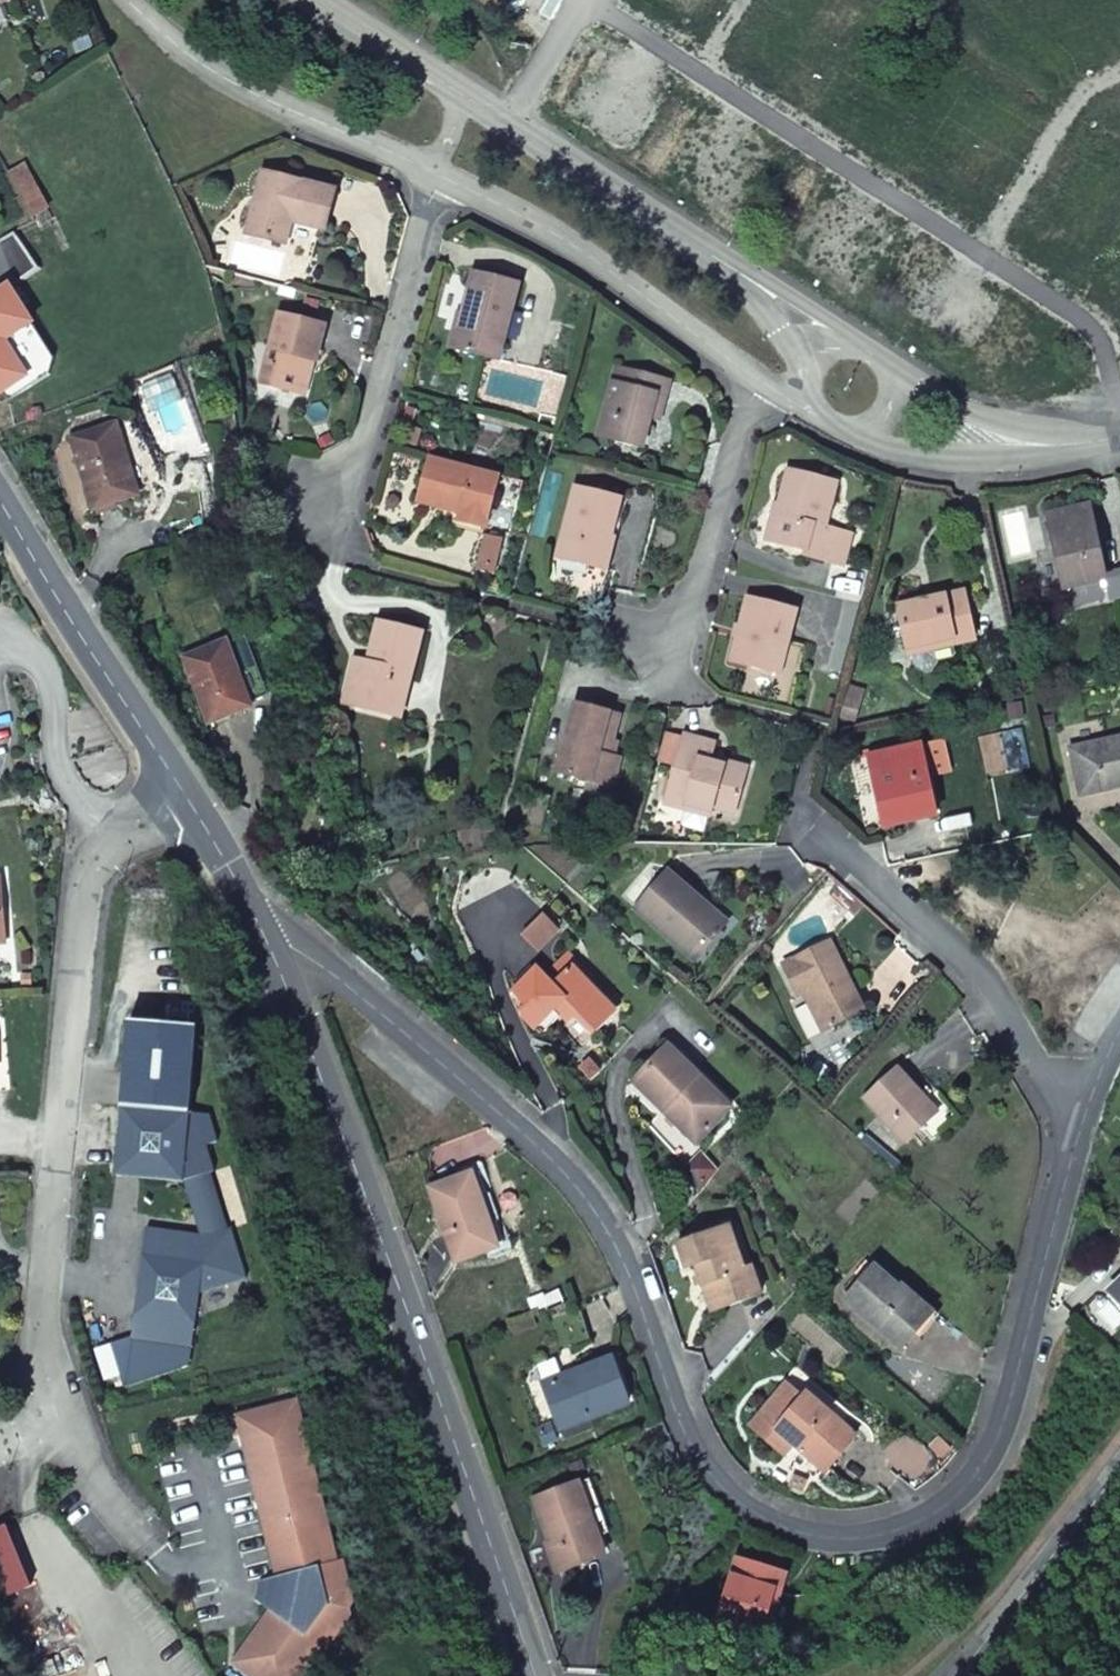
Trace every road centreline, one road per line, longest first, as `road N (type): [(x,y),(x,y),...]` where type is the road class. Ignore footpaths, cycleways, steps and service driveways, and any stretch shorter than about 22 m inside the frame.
road 1 (residential): [(270,950),(292,946),(339,976),(561,1169),(625,1264),(695,1453),(726,1492),(764,1518),(811,1534),(862,1537),(913,1521),(955,1493),(985,1458),(1002,1418),(1081,1122),(1119,1028)]
road 2 (residential): [(134,1522),(34,1421),(85,878),(194,811)]
road 3 (residential): [(812,410),(757,379),(585,252),(237,85),(175,49),(128,0)]
road 4 (residential): [(535,1675),(270,950)]
road 5 (residential): [(761,286),(316,0)]
road 6 (residential): [(194,811),(0,500)]
road 7 (residential): [(1119,1476),(953,1675)]
road 8 (residential): [(849,431),(940,457),(1096,442)]
road 9 (residential): [(1096,442),(968,410),(892,375)]
road 10 (residential): [(270,950),(194,811)]

